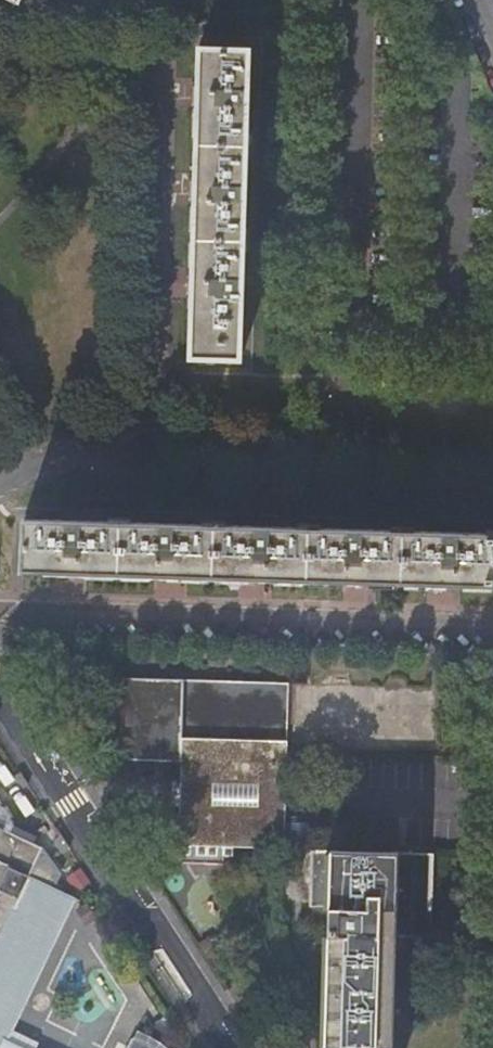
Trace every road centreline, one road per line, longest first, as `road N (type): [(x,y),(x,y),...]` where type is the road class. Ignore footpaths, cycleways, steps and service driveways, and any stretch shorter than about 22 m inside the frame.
road 1 (residential): [(230,1047),(0,691)]

